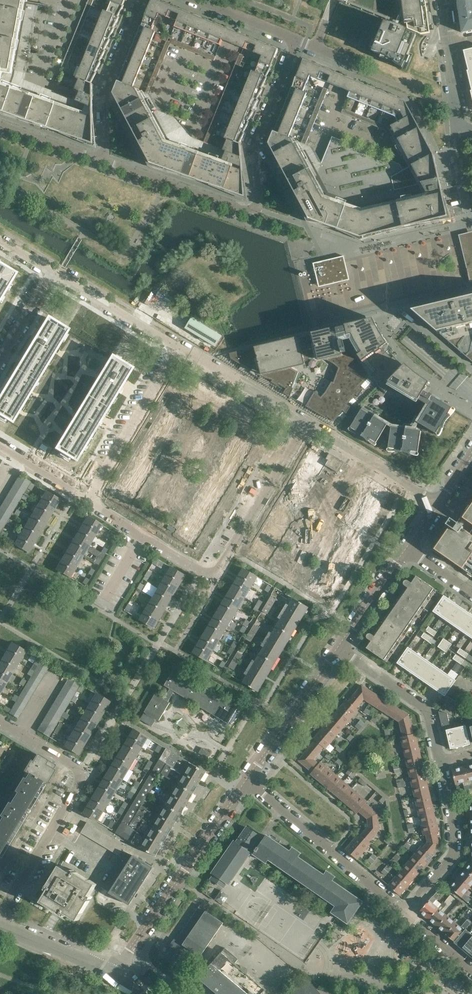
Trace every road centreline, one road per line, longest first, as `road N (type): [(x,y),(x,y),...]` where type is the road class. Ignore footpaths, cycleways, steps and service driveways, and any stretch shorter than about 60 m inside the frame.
road 1 (residential): [(299,40),(254,146),(255,208),(103,160)]
road 2 (residential): [(301,421),(212,569),(200,570),(73,494)]
road 3 (residential): [(0,919),(81,775),(0,725)]
road 4 (residential): [(112,974),(249,783)]
road 5 (residential): [(406,912),(249,783)]
road 6 (residential): [(73,494),(164,341)]
road 7 (residential): [(141,0),(103,92),(103,160)]
road 8 (residential): [(406,912),(454,849),(439,762)]
road 9 (residential): [(249,783),(338,648)]
road 10 (residential): [(439,762),(424,707),(338,648)]
road 11 (residential): [(438,504),(301,421)]
road 12 (residential): [(301,421),(164,341)]
road 13 (residential): [(45,273),(164,341)]
road 14 (tertiary): [(112,974),(0,926)]
road 15 (residential): [(338,648),(409,549)]

